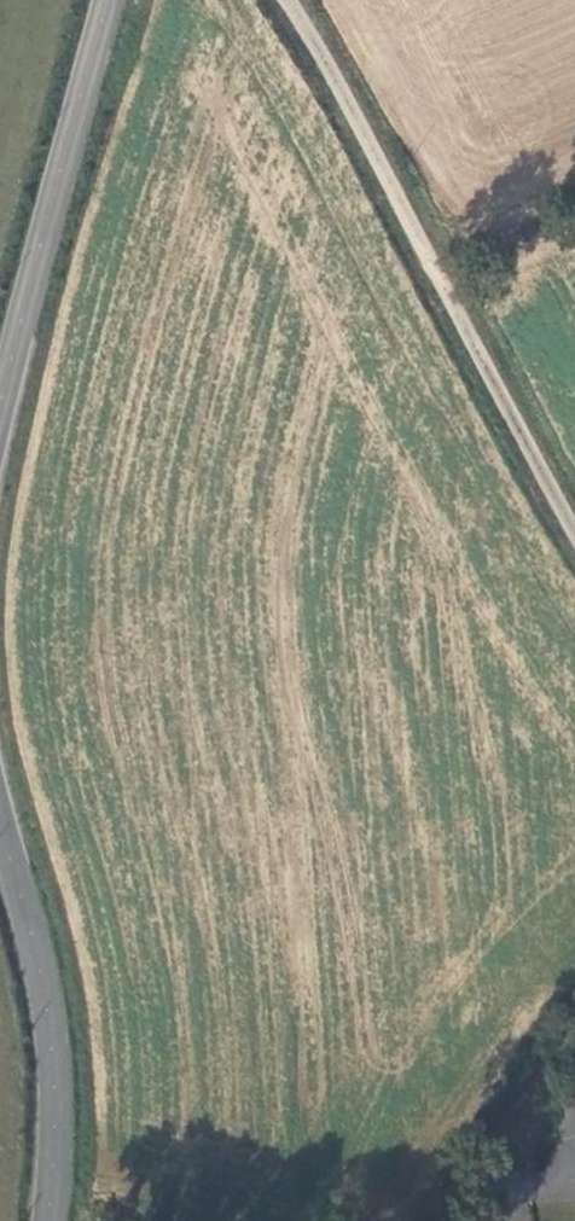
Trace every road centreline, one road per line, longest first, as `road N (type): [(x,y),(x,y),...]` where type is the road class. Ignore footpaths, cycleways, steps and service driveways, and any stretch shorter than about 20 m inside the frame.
road 1 (unclassified): [(277,0),(454,305),(574,540)]
road 2 (tertiary): [(0,408),(108,0)]
road 3 (tertiary): [(52,1220),(50,1009),(0,819)]

